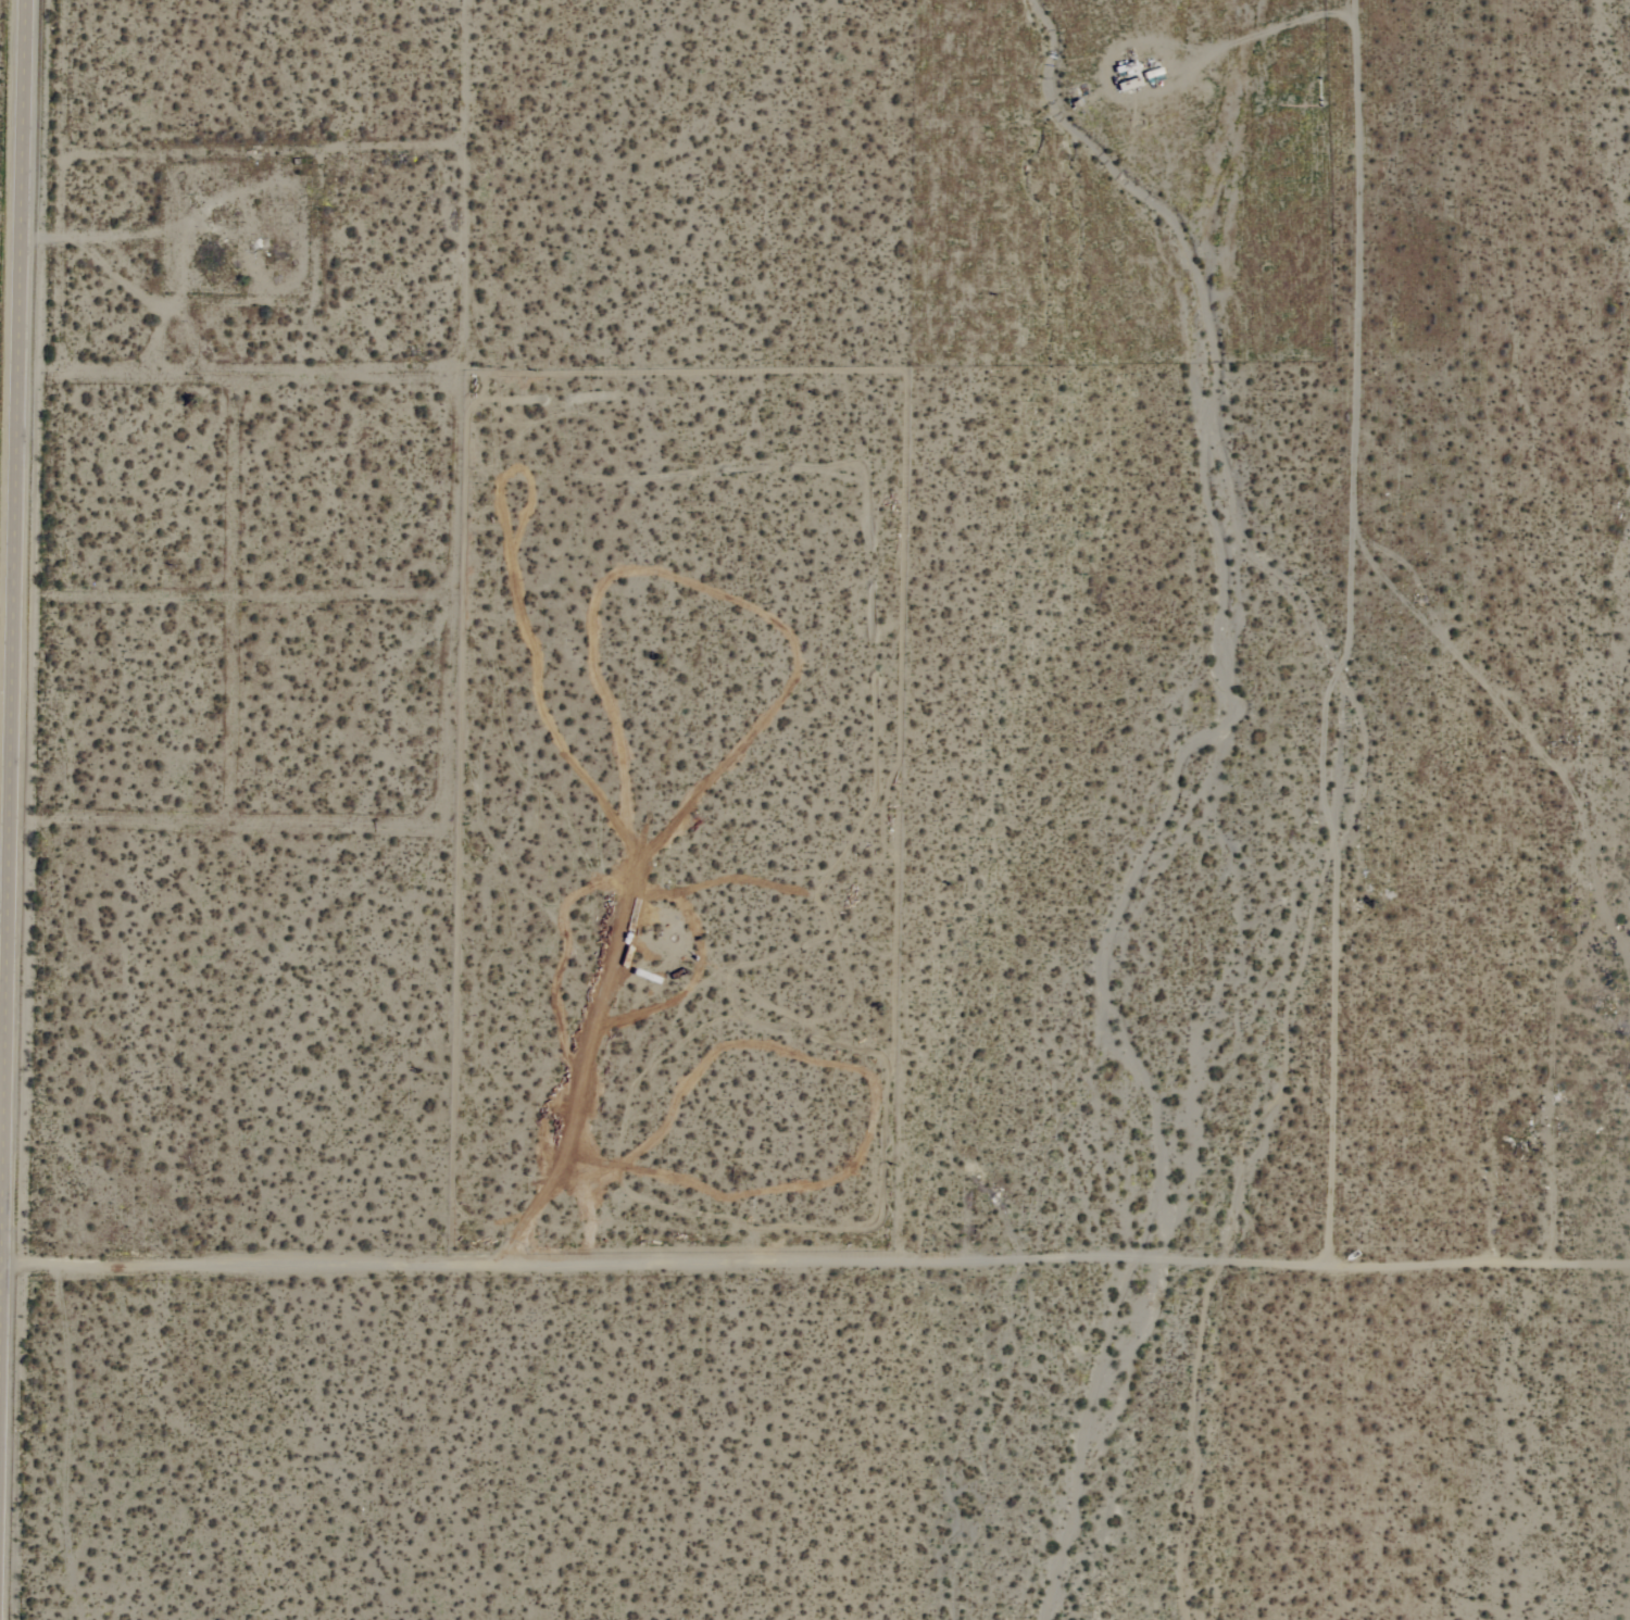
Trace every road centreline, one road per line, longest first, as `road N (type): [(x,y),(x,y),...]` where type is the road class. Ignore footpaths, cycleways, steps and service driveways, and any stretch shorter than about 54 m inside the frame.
road 1 (residential): [(1629,1257),(0,1270)]
road 2 (tertiary): [(0,917),(23,0)]
road 3 (track): [(1353,13),(1284,25),(1181,61)]

